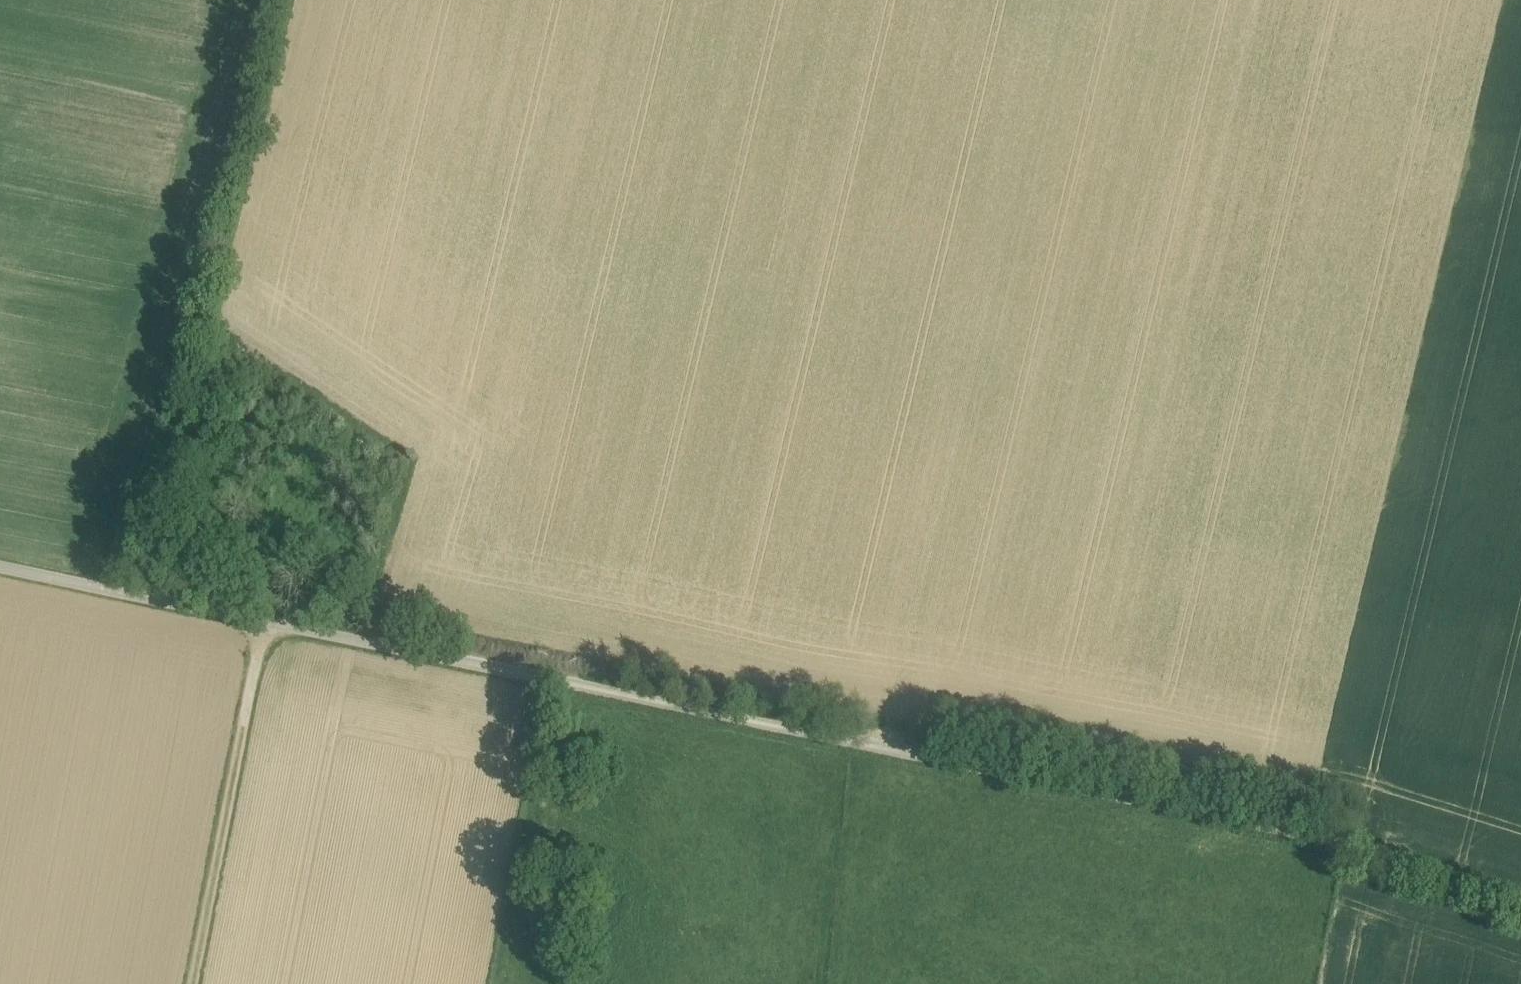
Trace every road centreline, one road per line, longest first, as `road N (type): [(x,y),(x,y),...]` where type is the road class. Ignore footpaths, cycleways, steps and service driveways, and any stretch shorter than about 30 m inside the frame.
road 1 (unclassified): [(1520,894),(1255,812),(0,565)]

